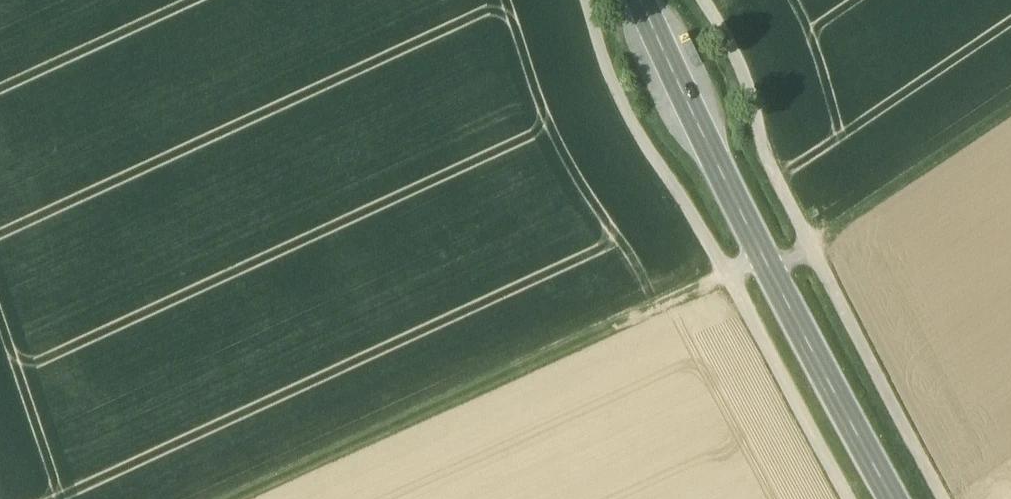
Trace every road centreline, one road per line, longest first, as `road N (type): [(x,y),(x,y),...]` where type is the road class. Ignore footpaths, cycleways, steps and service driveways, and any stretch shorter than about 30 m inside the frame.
road 1 (track): [(235,498),(840,227)]
road 2 (track): [(587,0),(626,109),(858,498)]
road 3 (secondary): [(642,0),(764,261),(895,498)]
road 4 (track): [(943,498),(771,168),(746,80),(700,0)]
road 5 (track): [(1010,112),(840,227)]

